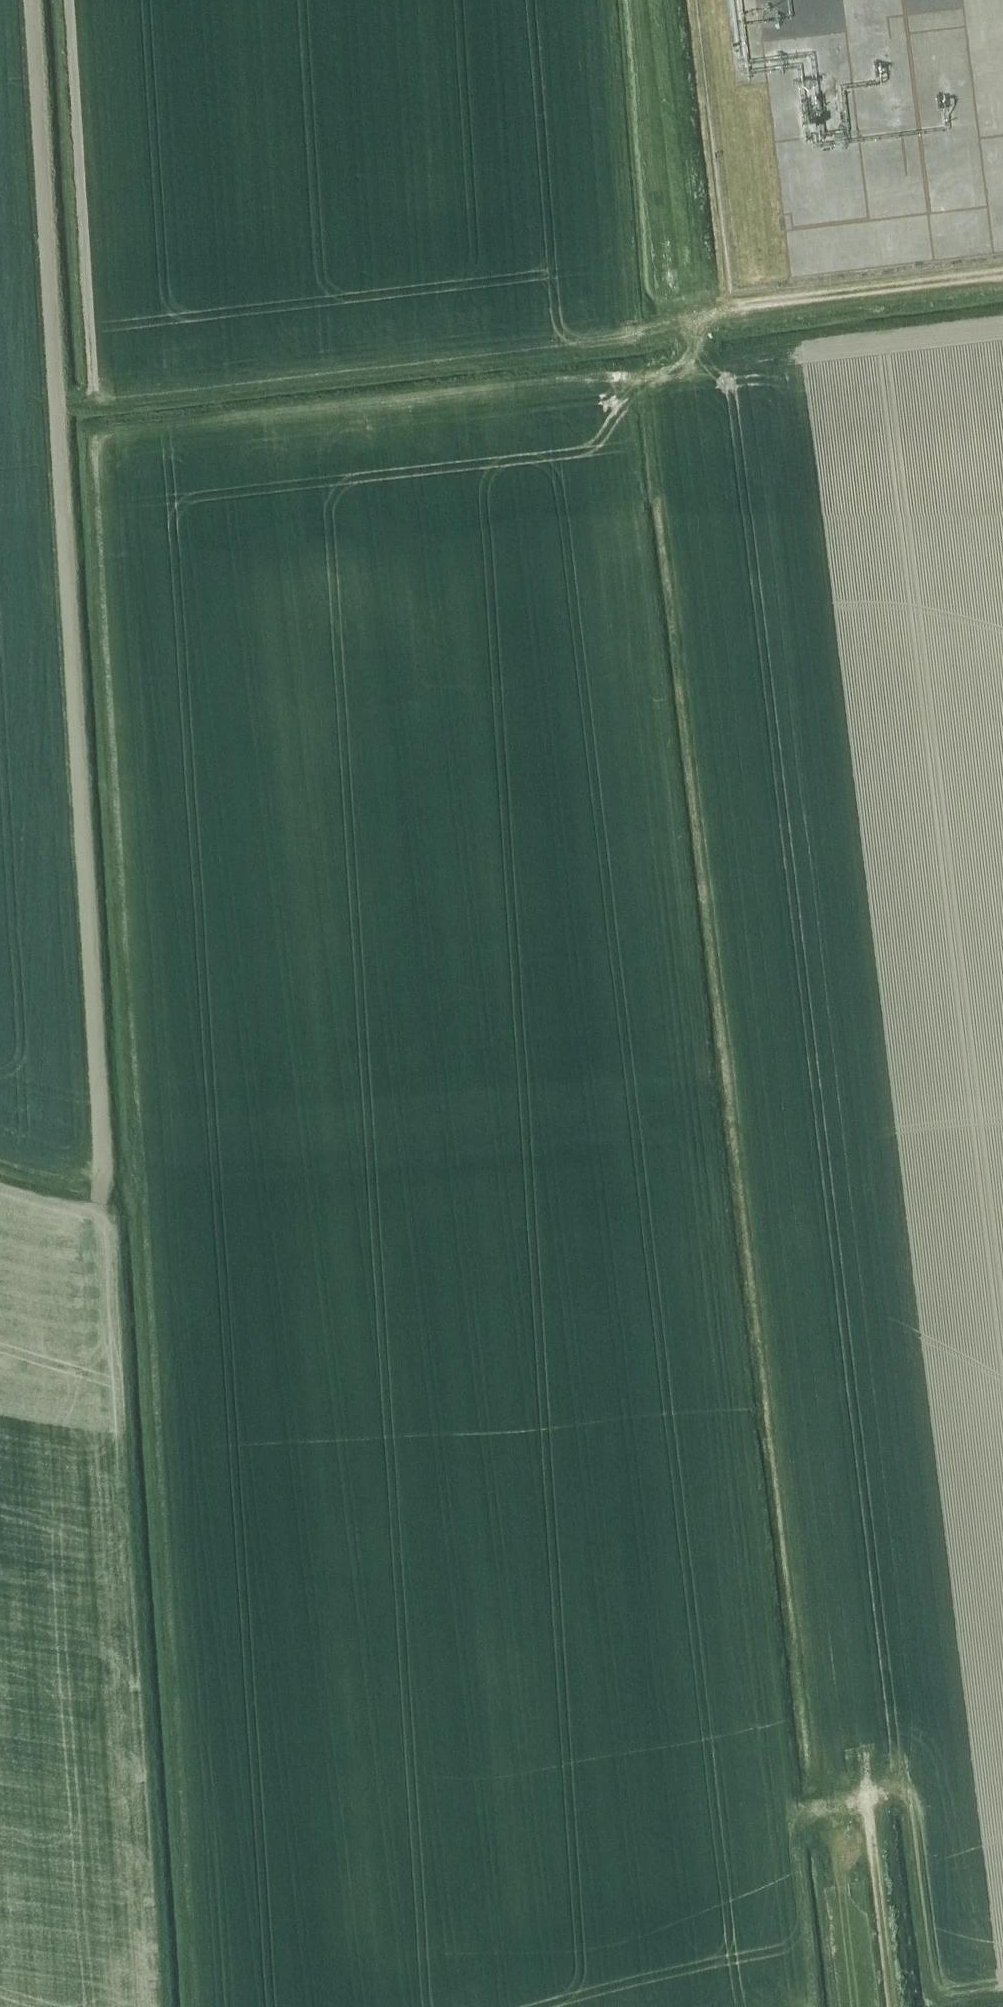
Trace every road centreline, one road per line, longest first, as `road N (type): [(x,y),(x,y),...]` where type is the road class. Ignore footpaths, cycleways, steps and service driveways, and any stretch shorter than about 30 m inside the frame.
road 1 (track): [(891,2006),(864,1752)]

